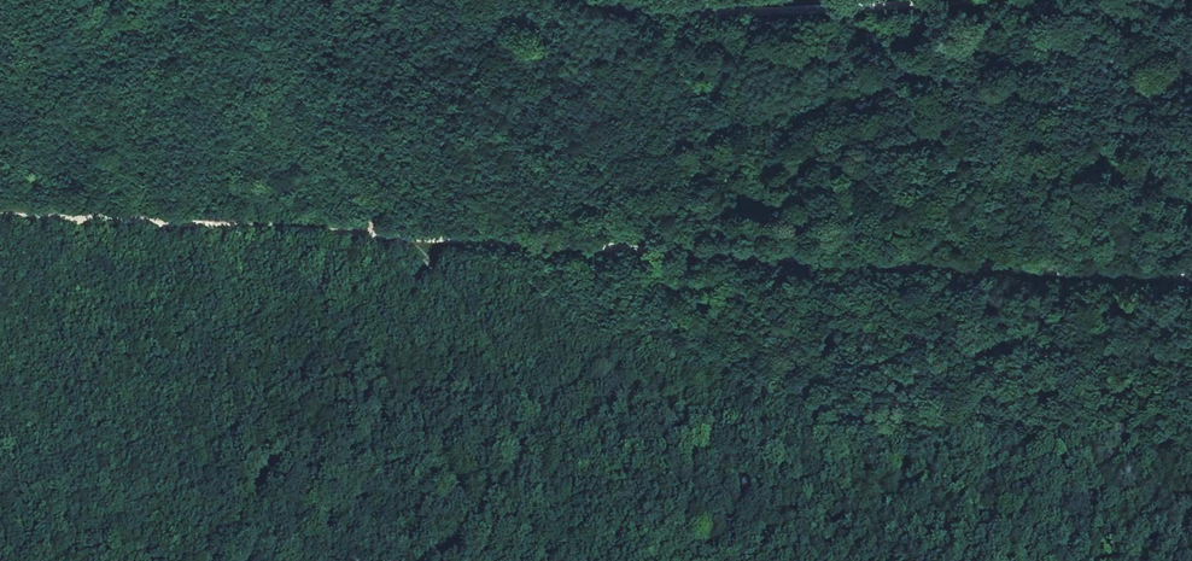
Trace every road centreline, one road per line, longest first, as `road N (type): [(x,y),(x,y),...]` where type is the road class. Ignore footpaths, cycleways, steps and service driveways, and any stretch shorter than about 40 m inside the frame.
road 1 (track): [(1191,279),(644,250)]
road 2 (track): [(411,239),(0,217)]
road 3 (track): [(585,0),(657,15),(969,0)]
road 4 (track): [(603,560),(572,524),(547,464),(411,239)]
road 5 (track): [(411,239),(352,189),(228,0)]
road 6 (track): [(644,250),(411,239)]

